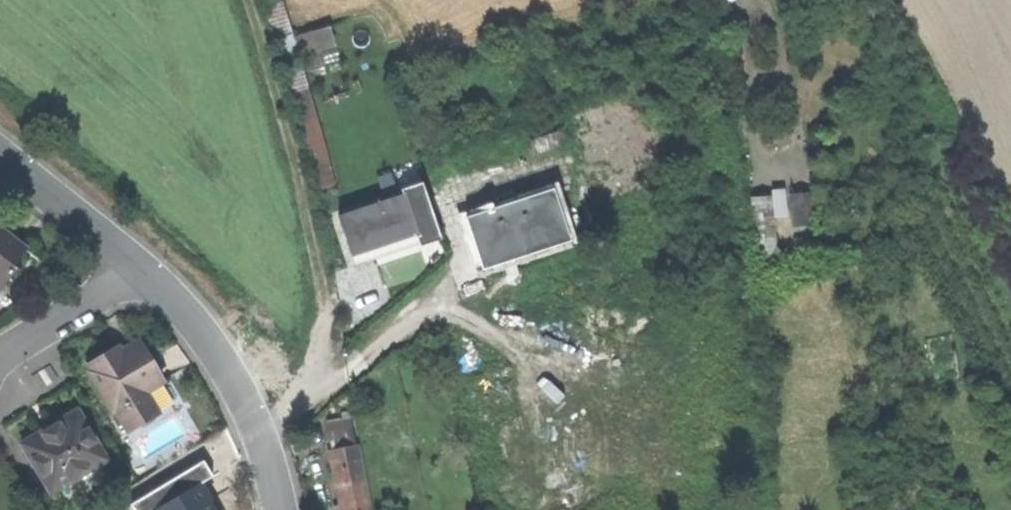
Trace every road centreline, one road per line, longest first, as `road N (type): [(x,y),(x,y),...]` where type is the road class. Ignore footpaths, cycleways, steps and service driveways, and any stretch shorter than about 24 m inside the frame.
road 1 (track): [(328,298),(315,215),(250,0)]
road 2 (residential): [(282,509),(266,446),(195,323),(129,267)]
road 3 (track): [(746,0),(758,179)]
road 4 (residential): [(129,267),(0,158)]
road 5 (residential): [(0,352),(129,267)]

